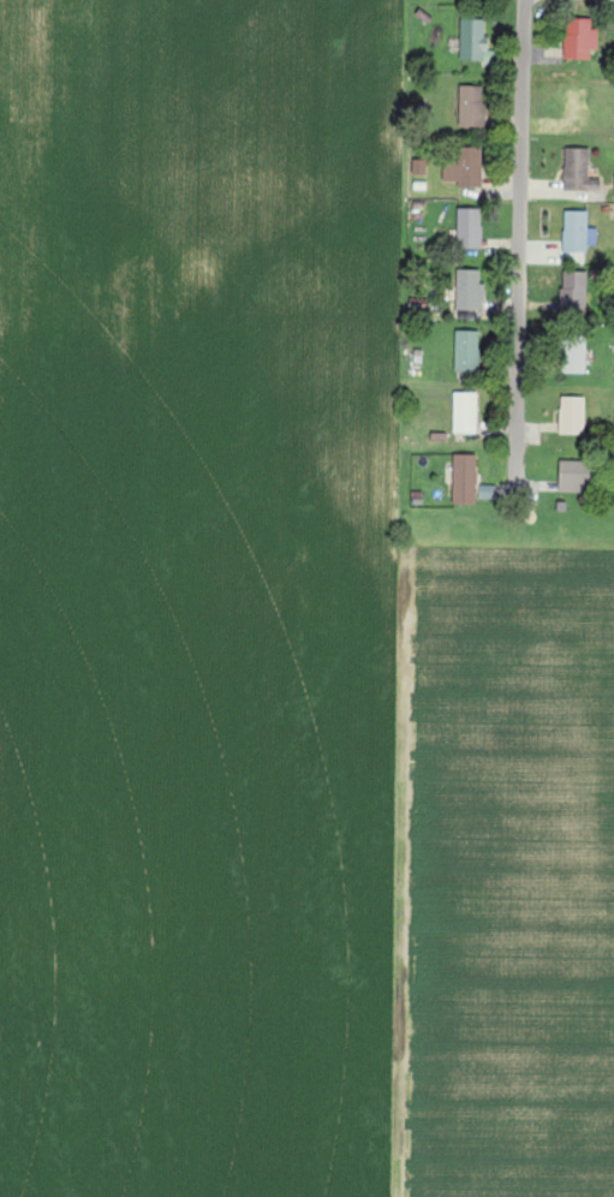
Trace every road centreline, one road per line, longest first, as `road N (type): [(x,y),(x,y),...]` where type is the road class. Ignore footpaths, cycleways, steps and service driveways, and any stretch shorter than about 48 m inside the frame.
road 1 (residential): [(517,490),(526,0)]

